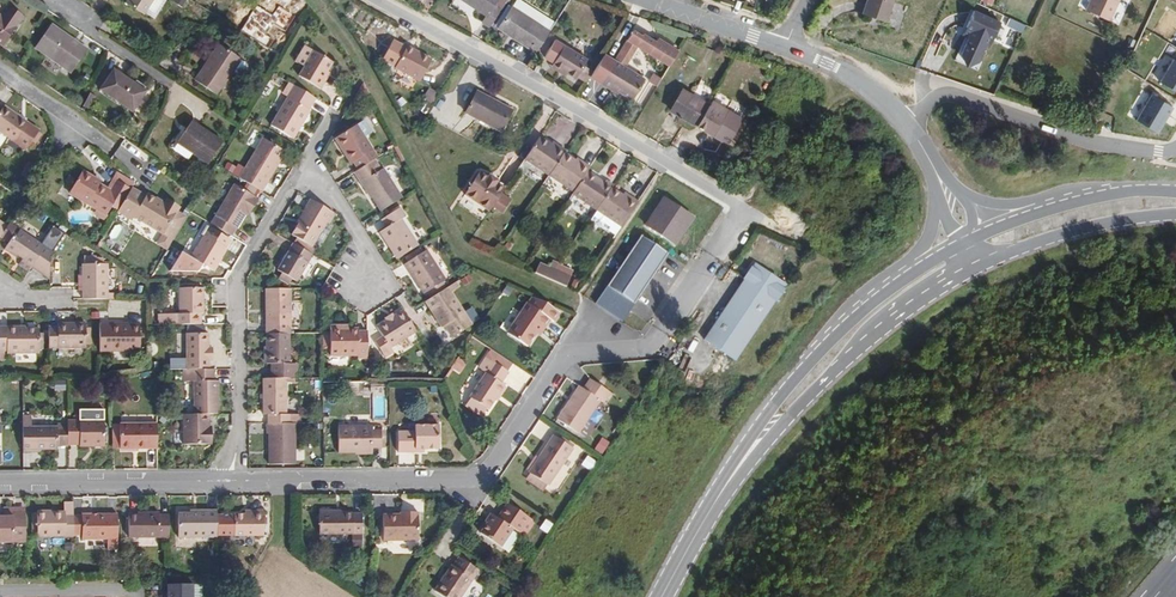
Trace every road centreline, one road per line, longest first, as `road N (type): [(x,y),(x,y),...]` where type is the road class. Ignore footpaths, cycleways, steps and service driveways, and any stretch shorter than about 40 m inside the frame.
road 1 (residential): [(371,0),(727,199),(739,217),(663,333),(636,351),(561,364),(486,479),(239,484)]
road 2 (residential): [(239,484),(241,279),(309,162)]
road 3 (primary): [(662,596),(749,451),(830,357)]
road 4 (residential): [(930,105),(947,95),(1077,138),(1154,150),(1175,145)]
road 5 (residential): [(239,484),(0,485)]
road 6 (tertiary): [(1166,206),(1135,186),(1092,187),(1024,205),(994,207),(963,196)]
road 7 (tertiary): [(936,205),(926,239),(909,260),(827,329),(830,357)]
road 8 (primary): [(981,250),(1085,215),(1166,206)]
road 9 (primary): [(830,357),(889,304),(981,250)]
road 10 (residential): [(135,166),(0,71)]
road 11 (tertiary): [(908,127),(861,83),(786,45)]
road 12 (residential): [(53,0),(169,84)]
road 13 (tertiary): [(786,45),(651,0)]
road 14 (track): [(941,596),(977,560),(1004,562),(1056,596)]
road 15 (residential): [(0,592),(127,589),(138,596)]

